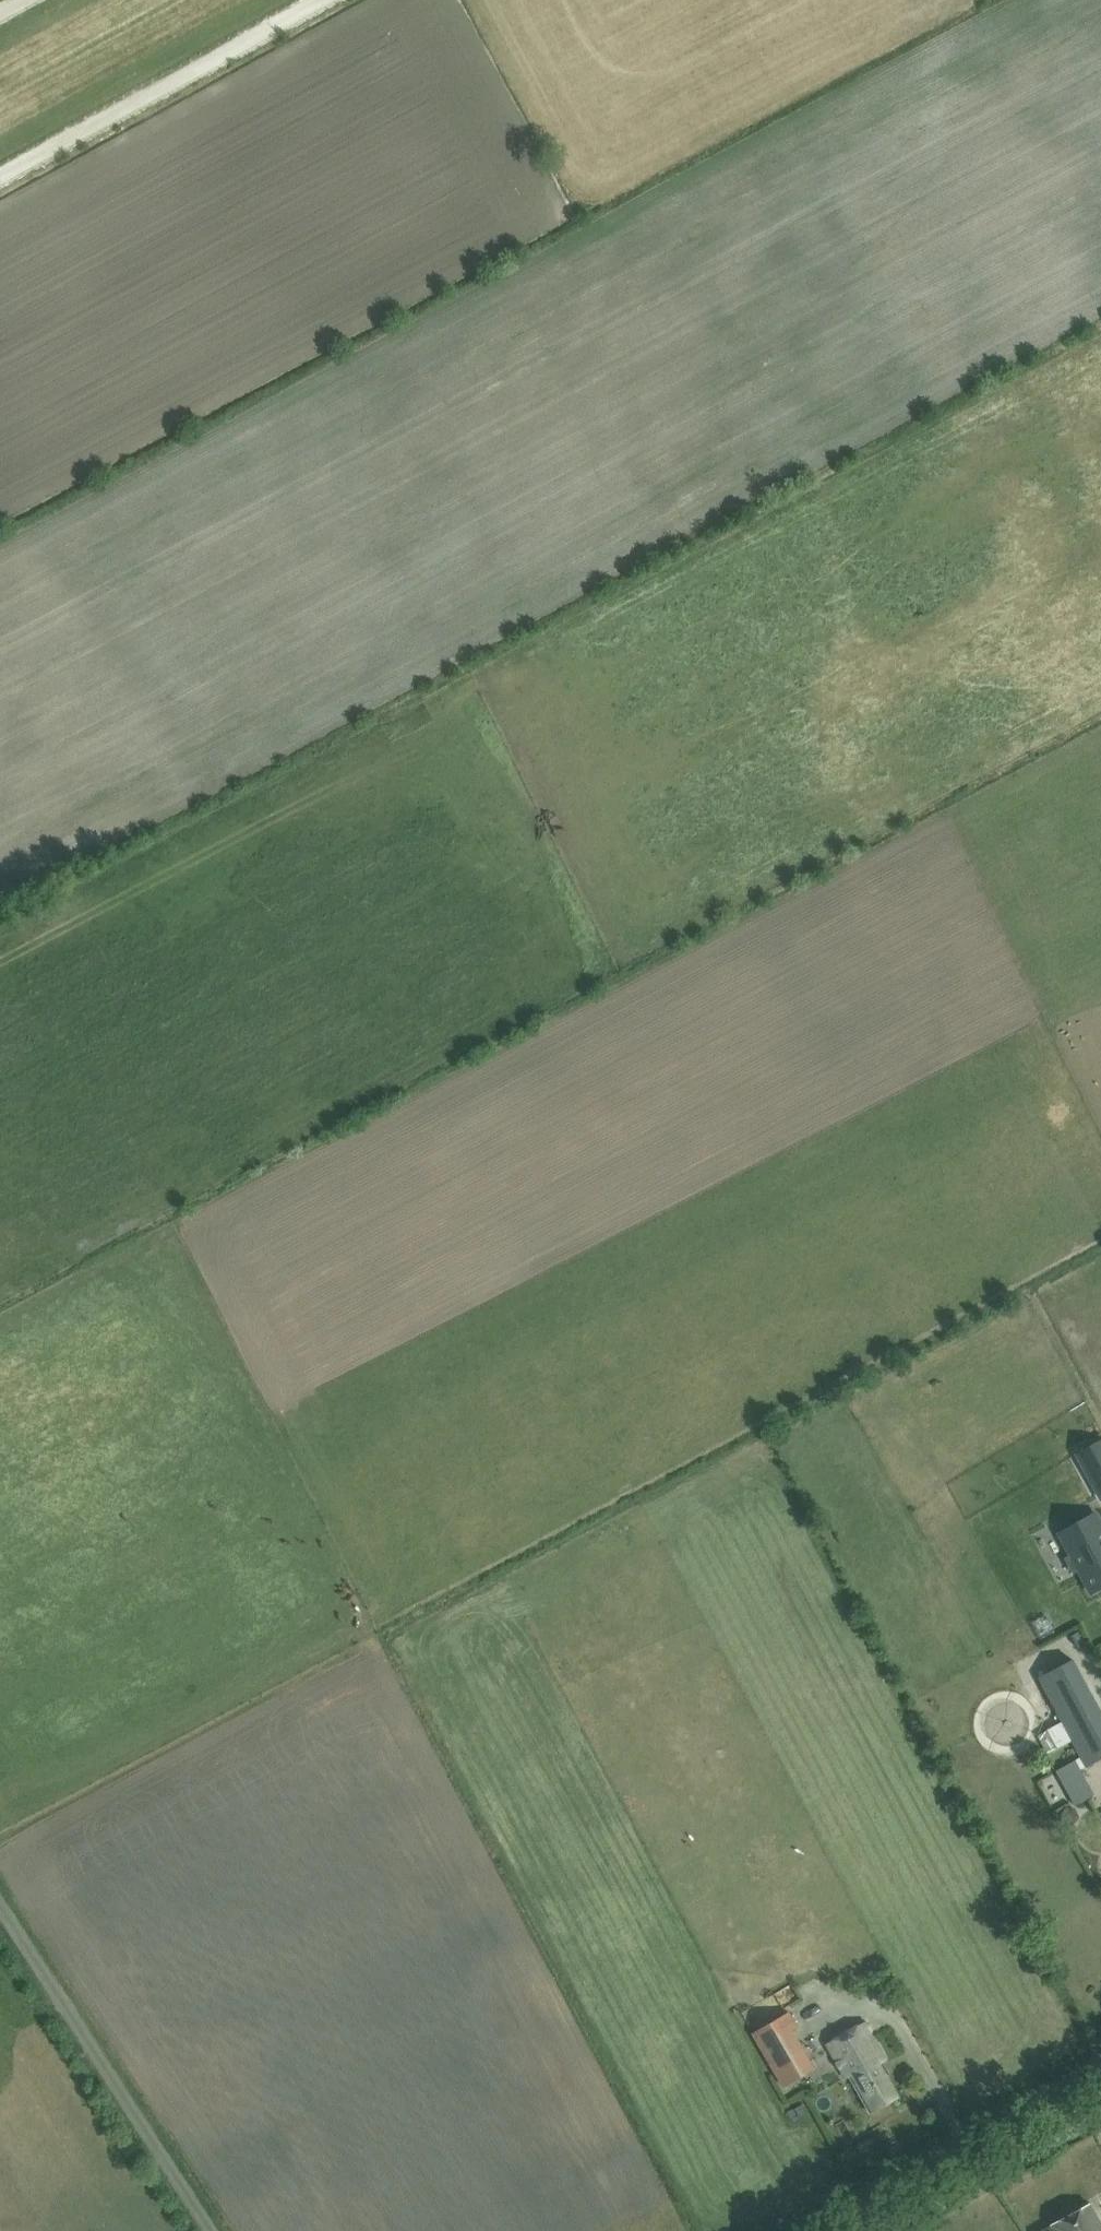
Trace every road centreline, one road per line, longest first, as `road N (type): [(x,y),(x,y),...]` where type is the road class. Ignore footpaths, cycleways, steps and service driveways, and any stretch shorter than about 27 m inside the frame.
road 1 (unclassified): [(210,2230),(0,1904)]
road 2 (secondary): [(816,2230),(1100,2073)]

